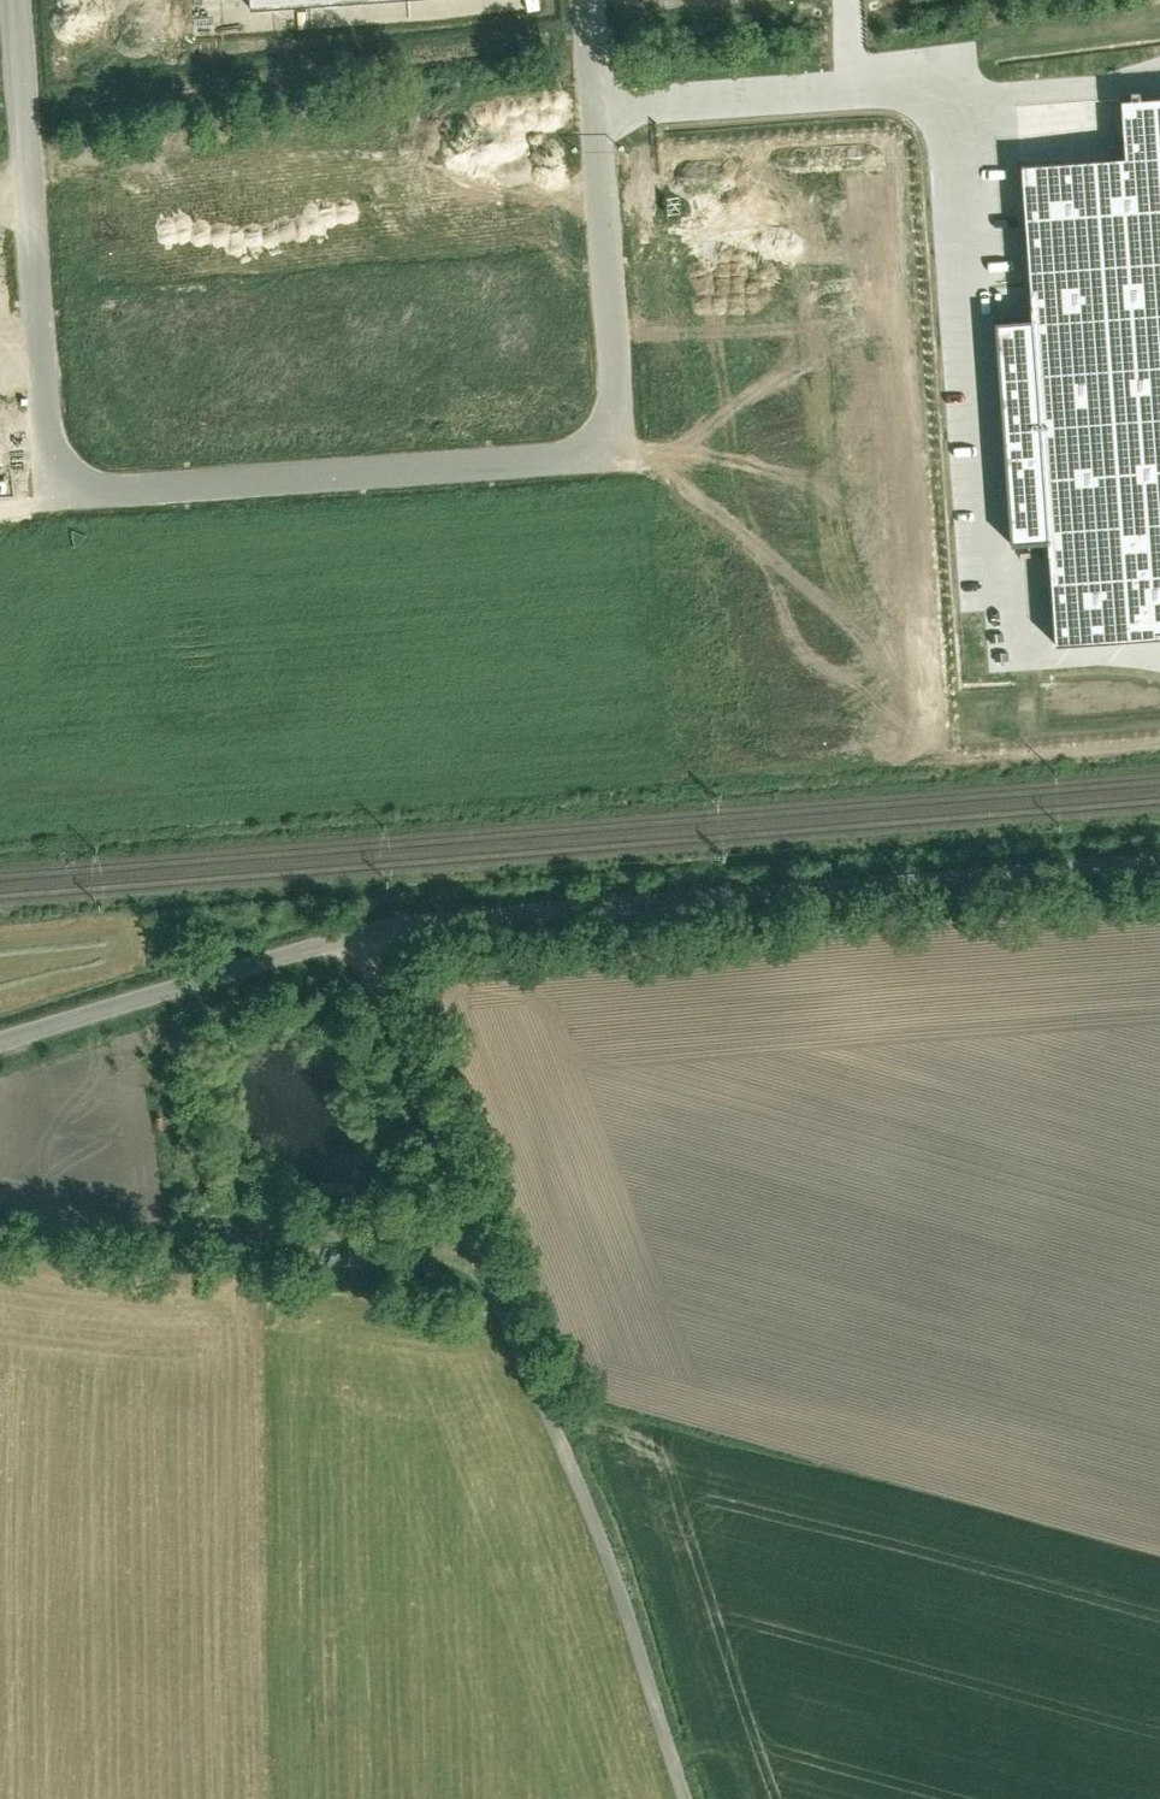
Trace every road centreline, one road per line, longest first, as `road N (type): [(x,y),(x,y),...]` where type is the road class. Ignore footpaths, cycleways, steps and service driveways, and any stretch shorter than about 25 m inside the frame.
road 1 (unclassified): [(590,0),(617,451),(54,494),(13,0)]
road 2 (unclassified): [(363,934),(387,969),(633,1625),(682,1798)]
road 3 (residential): [(363,934),(1159,862)]
road 4 (residential): [(0,1043),(363,934)]

